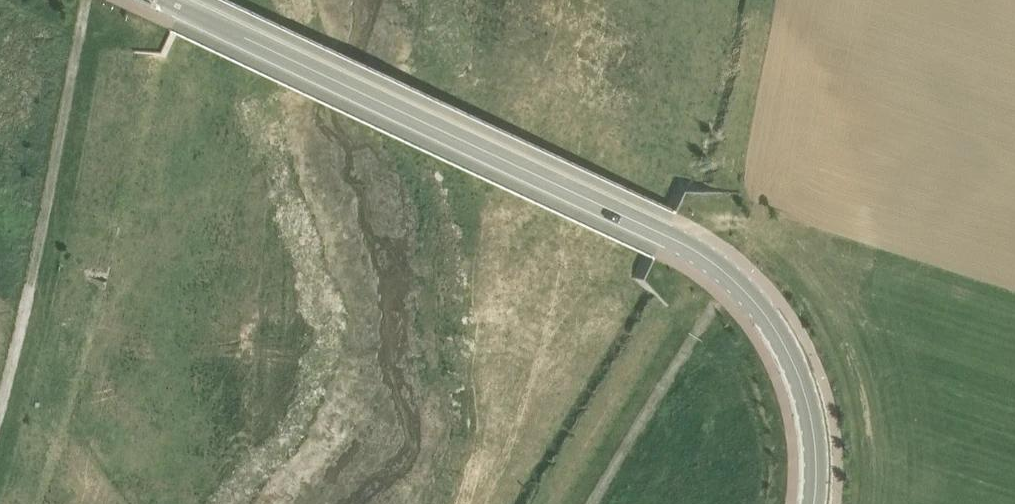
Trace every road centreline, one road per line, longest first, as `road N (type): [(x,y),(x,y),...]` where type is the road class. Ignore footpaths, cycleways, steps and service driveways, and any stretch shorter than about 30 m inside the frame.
road 1 (tertiary): [(162,0),(663,236)]
road 2 (track): [(0,419),(88,0)]
road 3 (tertiary): [(814,503),(813,427),(779,336),(727,275),(663,236)]
road 4 (track): [(727,275),(588,503)]

